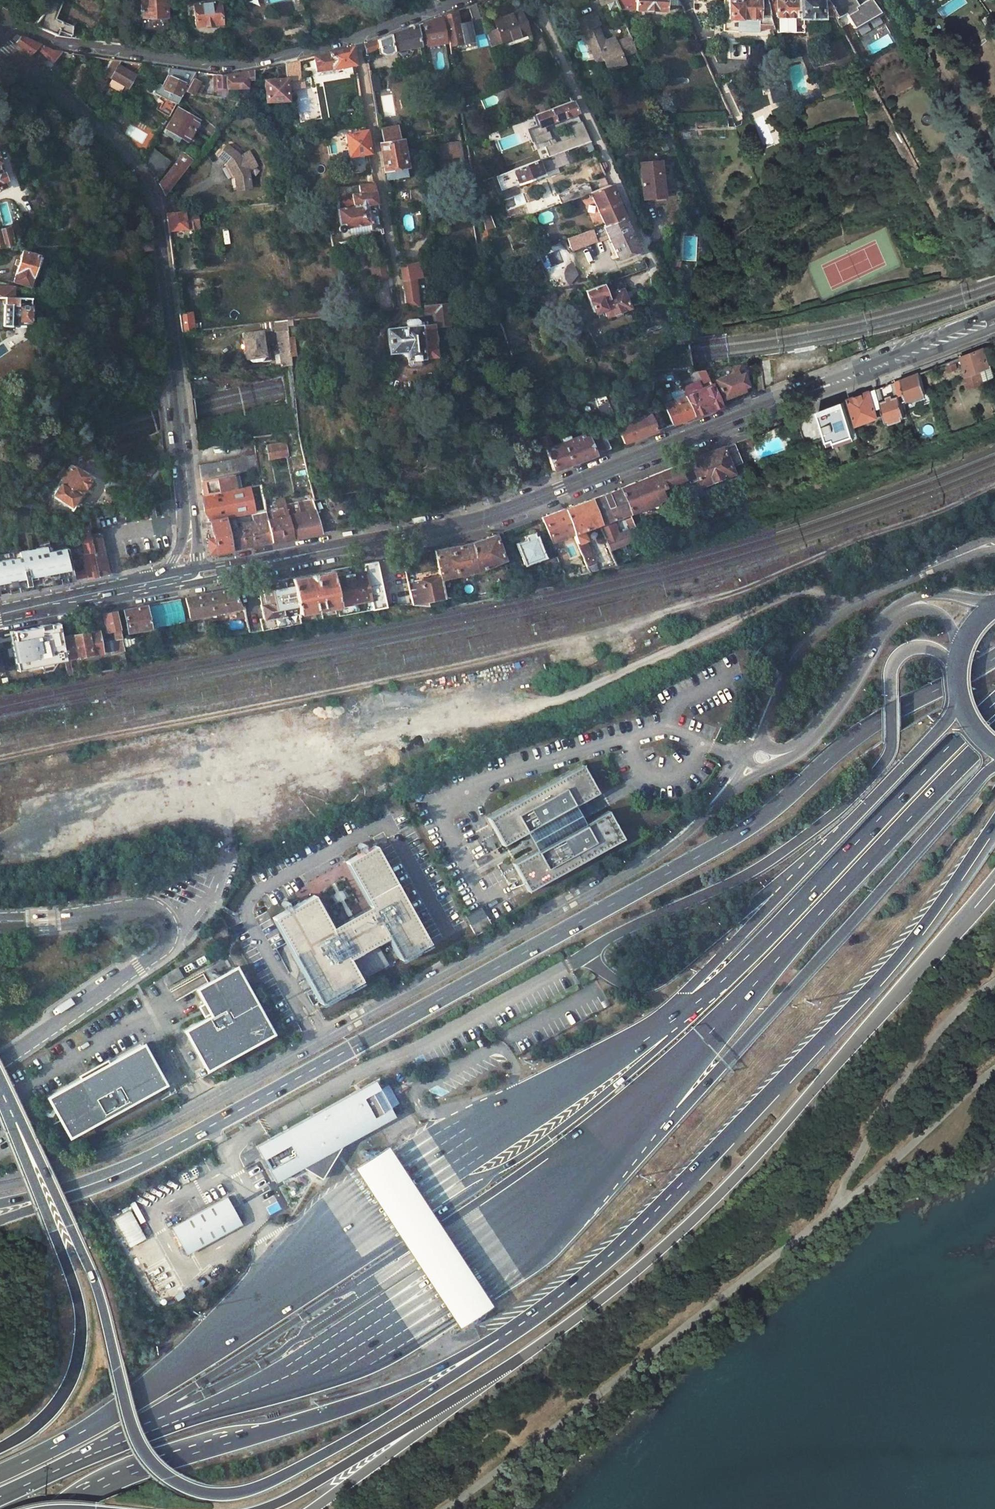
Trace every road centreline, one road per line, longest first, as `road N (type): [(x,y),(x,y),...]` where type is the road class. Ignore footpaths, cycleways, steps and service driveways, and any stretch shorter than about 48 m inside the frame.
road 1 (trunk): [(994,658),(876,724),(723,843),(94,1184)]
road 2 (trunk): [(0,1086),(94,1280),(136,1438),(156,1468),(186,1488),(231,1495),(264,1486),(387,1418),(496,1342)]
road 3 (secondary): [(445,1409),(619,1286),(711,1203),(994,884)]
road 4 (secondary): [(0,1182),(155,1129),(662,849)]
road 5 (trunk): [(496,1342),(583,1277),(686,1180),(861,990),(994,825)]
road 6 (trunk): [(644,1039),(455,1118),(347,1184),(141,1395)]
road 7 (trunk): [(644,1039),(461,1126),(352,1197),(141,1395)]
road 8 (trunk): [(644,1039),(468,1134),(364,1204),(141,1395)]
road 9 (trunk): [(229,1401),(314,1365),(595,1183),(712,1032)]
road 10 (trunk): [(644,1039),(358,1221),(141,1395)]
road 11 (trunk): [(644,1039),(363,1229),(141,1395)]
road 12 (trunk): [(644,1039),(487,1158),(141,1395)]
road 13 (trunk): [(229,1401),(308,1359),(577,1179),(712,1032)]
road 14 (trunk): [(229,1401),(571,1170),(712,1032)]
road 15 (trunk): [(604,1188),(994,761)]
road 16 (unclassified): [(585,953),(769,861),(853,795),(888,750),(889,675),(905,650),(934,649),(956,668)]
road 17 (trunk): [(303,1338),(566,1162),(712,1032)]
road 18 (trunk): [(66,1508),(110,1482),(359,1403),(496,1342)]
road 19 (trunk): [(337,1293),(712,1032)]
road 20 (trunk): [(229,1401),(324,1373),(604,1188)]
road 21 (trunk): [(369,1286),(564,1154),(712,1032)]
road 22 (trunk): [(712,1032),(994,732)]
road 23 (trunk): [(994,704),(704,995)]
road 24 (residential): [(0,45),(103,129),(140,172),(151,197),(169,365)]
road 25 (trunk): [(0,1110),(66,1264),(82,1328),(59,1398),(0,1447)]
road 26 (residential): [(356,38),(214,65),(50,41),(0,18)]
road 27 (secondary): [(201,574),(472,523),(540,498)]
road 28 (trunk): [(309,1388),(391,1361),(525,1275),(584,1215)]
road 29 (trunk): [(309,1388),(361,1363),(584,1215)]
road 30 (trunk): [(825,848),(653,986),(625,983),(585,953)]
road 31 (residential): [(537,0),(654,269)]
road 32 (secondary): [(812,390),(540,498)]
road 33 (trunk): [(704,995),(629,1076),(499,1173)]
road 34 (trunk): [(825,848),(644,1039)]
road 35 (residential): [(356,38),(396,298)]
road 36 (unclassified): [(0,1063),(167,949),(173,923),(144,912)]
road 37 (trunk): [(348,1265),(141,1395)]
road 38 (trunk): [(154,1412),(337,1293)]
road 39 (unclassified): [(785,669),(836,614),(965,553)]
road 40 (secondary): [(260,1508),(445,1409)]
road 41 (trunk): [(957,697),(941,727),(825,848)]
road 42 (secondary): [(994,312),(812,390)]
road 43 (secondary): [(812,390),(994,328)]
road 44 (trunk): [(604,1188),(712,1032)]
road 45 (trunk): [(499,1173),(472,1180),(348,1265)]
road 46 (trunk): [(499,1173),(348,1265)]
road 47 (track): [(994,143),(897,0)]
road 48 (trunk): [(154,1412),(190,1401),(303,1338)]
road 49 (secondary): [(315,1508),(445,1409)]
road 50 (residential): [(190,525),(169,365)]
road 51 (trunk): [(141,1395),(0,1473)]
road 52 (trunk): [(85,1456),(229,1401)]
road 53 (secondary): [(798,748),(849,686),(885,623)]
road 54 (unclassified): [(0,926),(144,912)]
road 55 (unclassified): [(144,912),(0,916)]
road 56 (secondary): [(30,608),(159,582)]
road 57 (secondary): [(994,600),(920,593),(885,623)]

